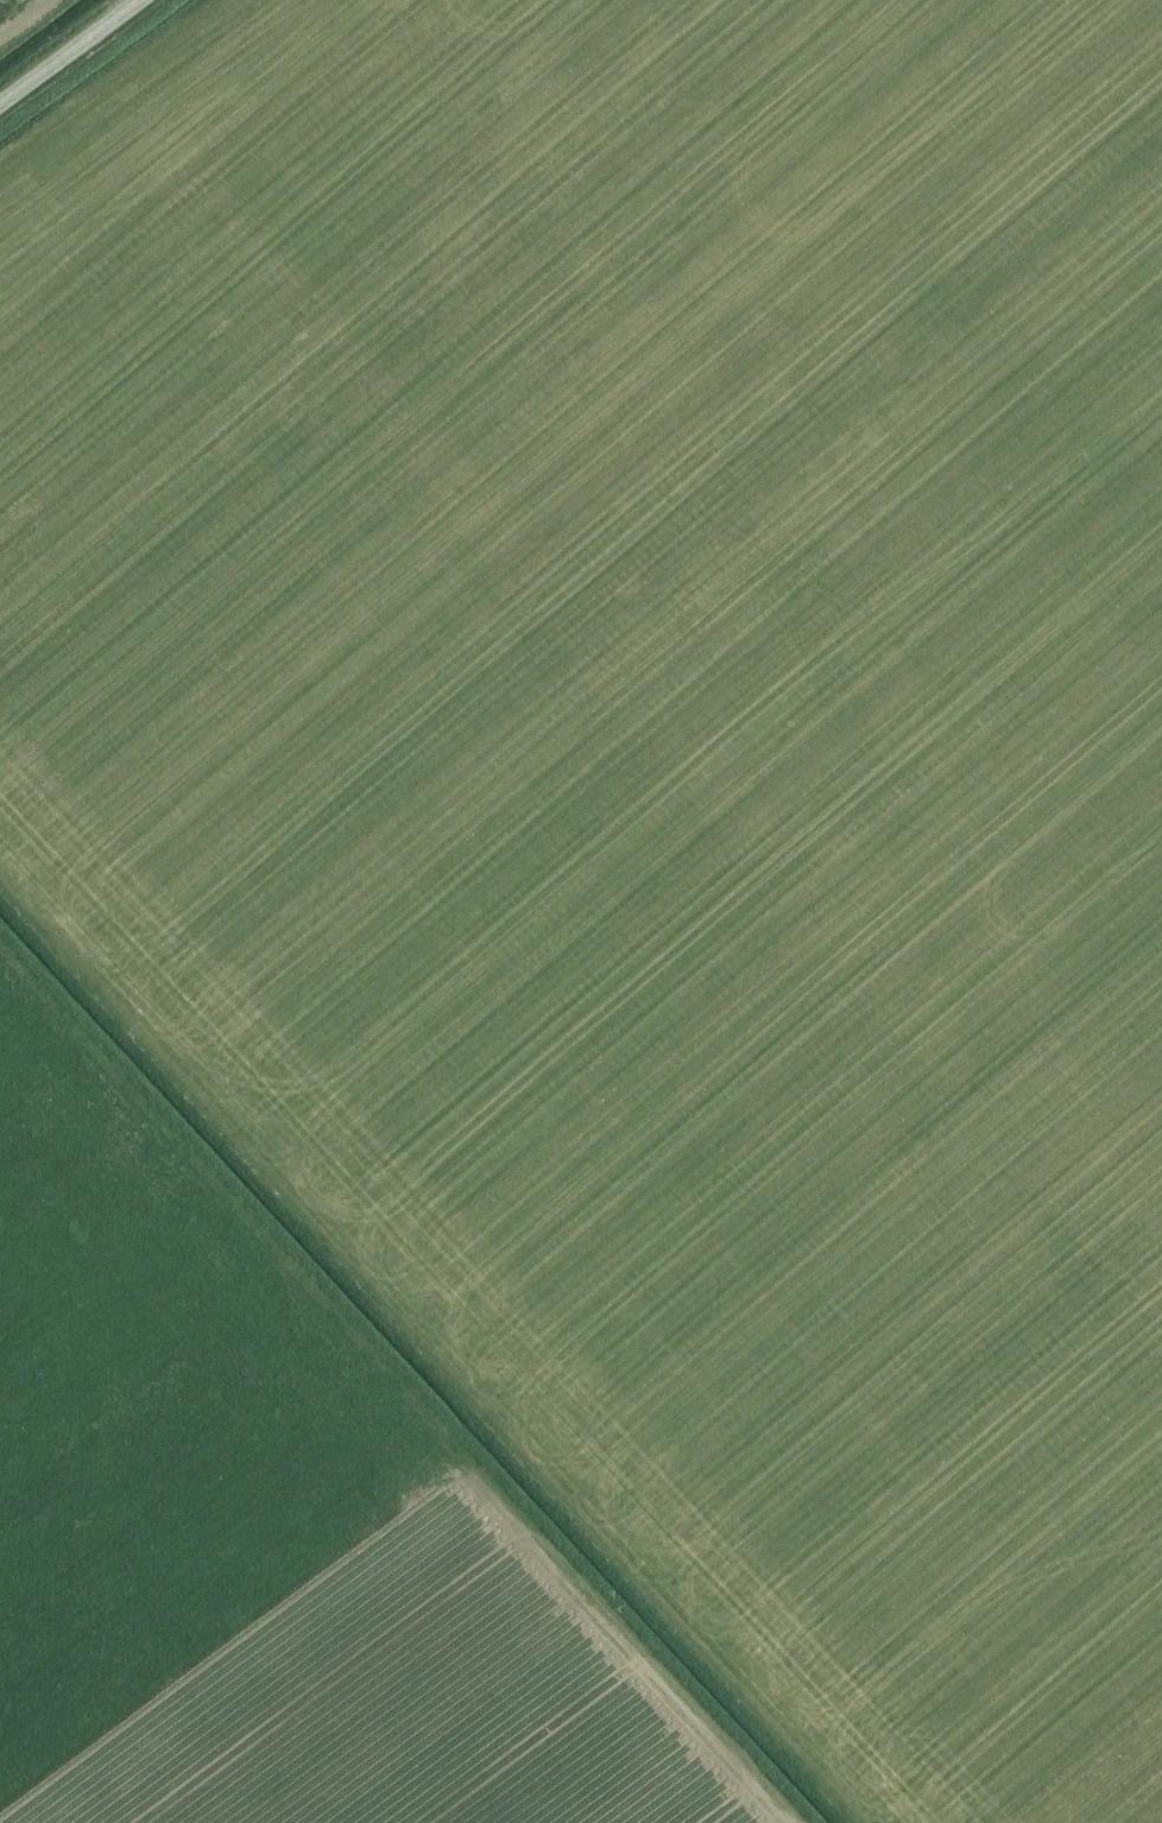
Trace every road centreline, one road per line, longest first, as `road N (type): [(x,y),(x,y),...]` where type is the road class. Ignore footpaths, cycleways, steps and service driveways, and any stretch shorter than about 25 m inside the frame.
road 1 (unclassified): [(0,108),(146,0)]

